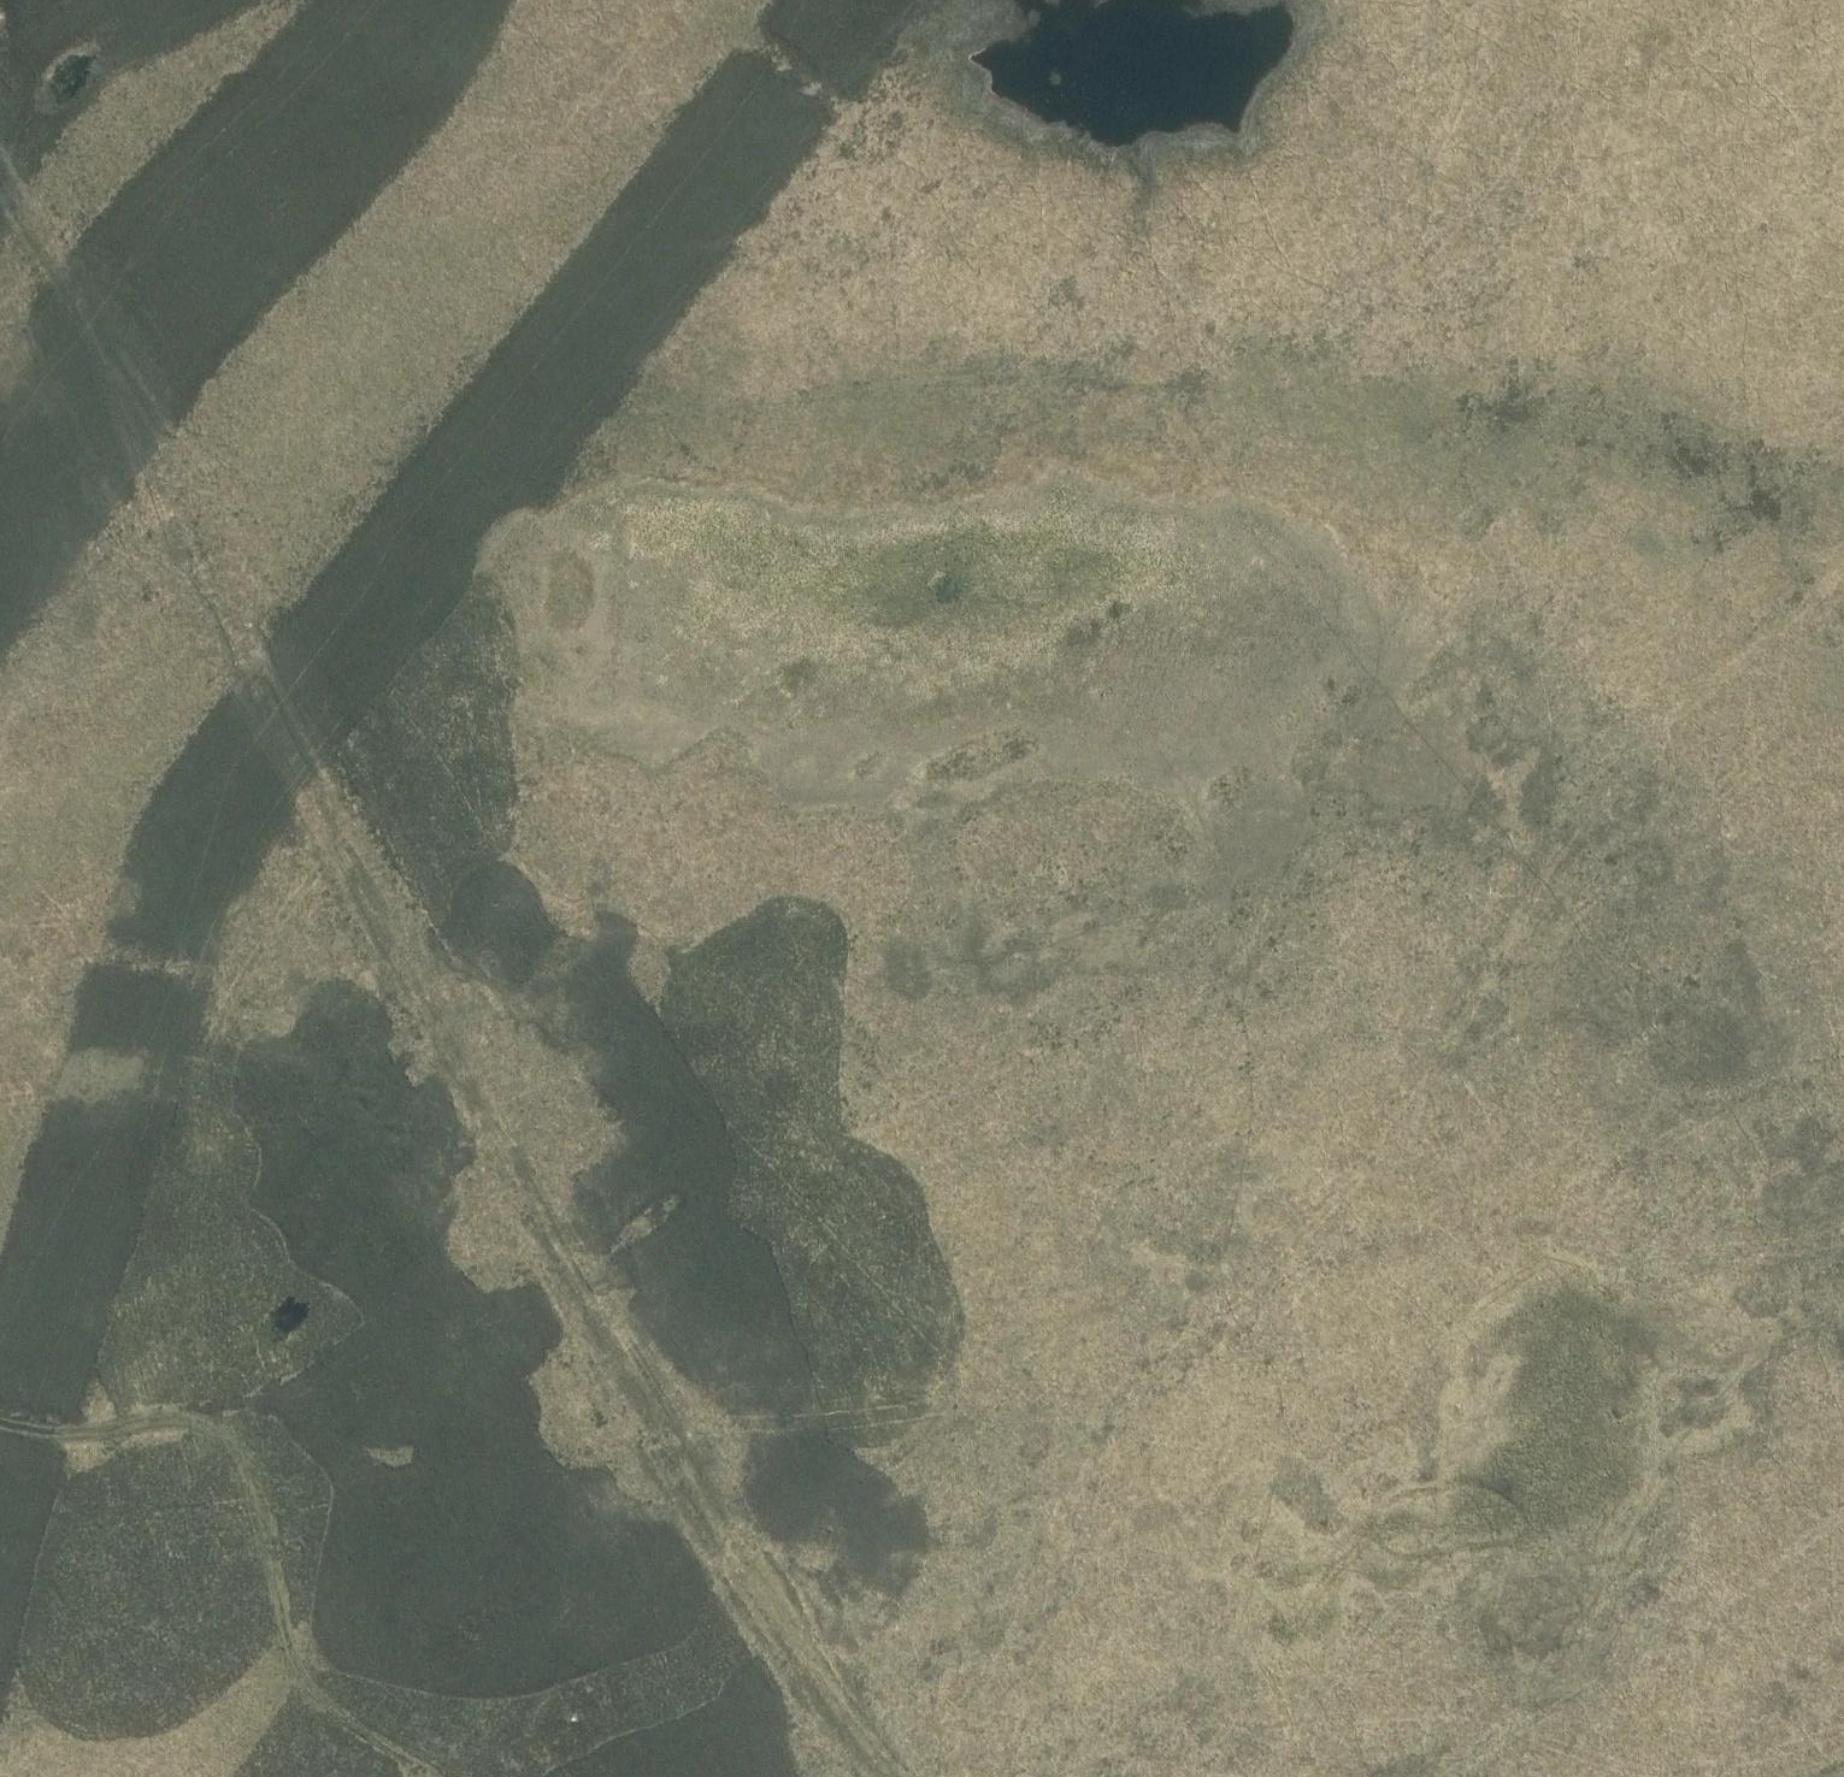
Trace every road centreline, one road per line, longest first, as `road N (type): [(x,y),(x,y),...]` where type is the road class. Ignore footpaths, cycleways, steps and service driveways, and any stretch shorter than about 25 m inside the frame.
road 1 (track): [(0,1426),(91,1442),(120,1425),(291,1406)]

